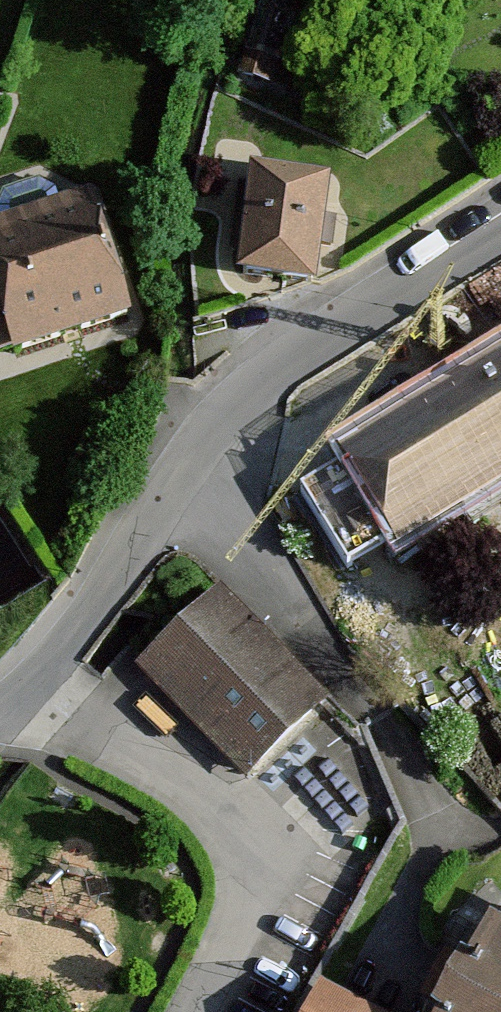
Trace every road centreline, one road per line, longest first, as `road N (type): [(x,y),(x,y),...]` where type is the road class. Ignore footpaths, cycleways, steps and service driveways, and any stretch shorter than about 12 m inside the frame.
road 1 (tertiary): [(500,236),(306,351),(229,409),(172,478),(113,581),(54,661)]
road 2 (residential): [(54,661),(213,808),(242,847),(251,909),(201,1011)]

